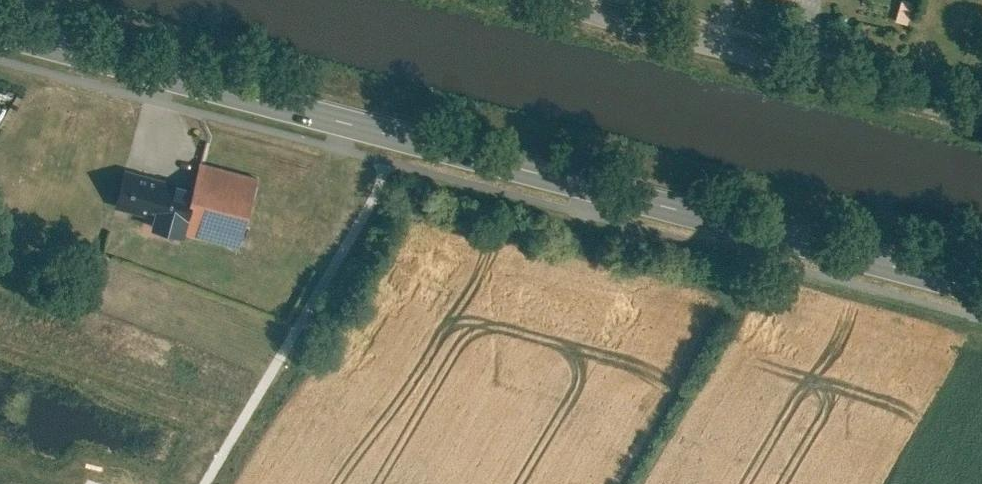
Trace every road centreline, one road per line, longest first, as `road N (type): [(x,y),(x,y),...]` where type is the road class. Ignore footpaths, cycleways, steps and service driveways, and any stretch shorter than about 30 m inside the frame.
road 1 (primary): [(399,135),(981,287)]
road 2 (unclassified): [(539,0),(981,117)]
road 3 (primary): [(0,30),(399,135)]
road 4 (residential): [(208,483),(399,135)]

